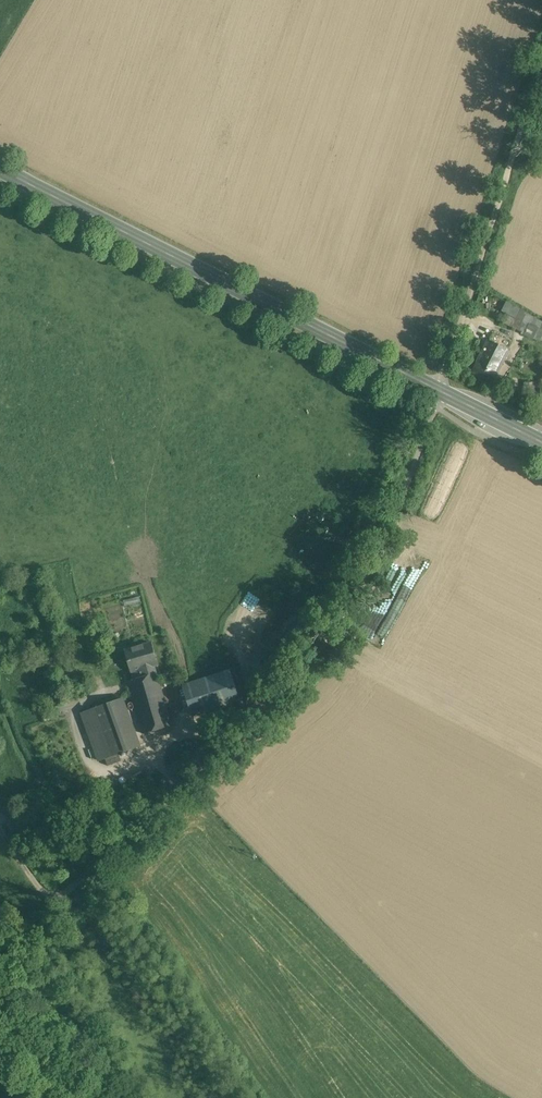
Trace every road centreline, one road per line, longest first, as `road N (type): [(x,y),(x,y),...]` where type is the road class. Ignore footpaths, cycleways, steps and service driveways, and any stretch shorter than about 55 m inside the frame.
road 1 (unclassified): [(440,391),(394,518),(330,639),(51,911)]
road 2 (primary): [(0,168),(440,391)]

